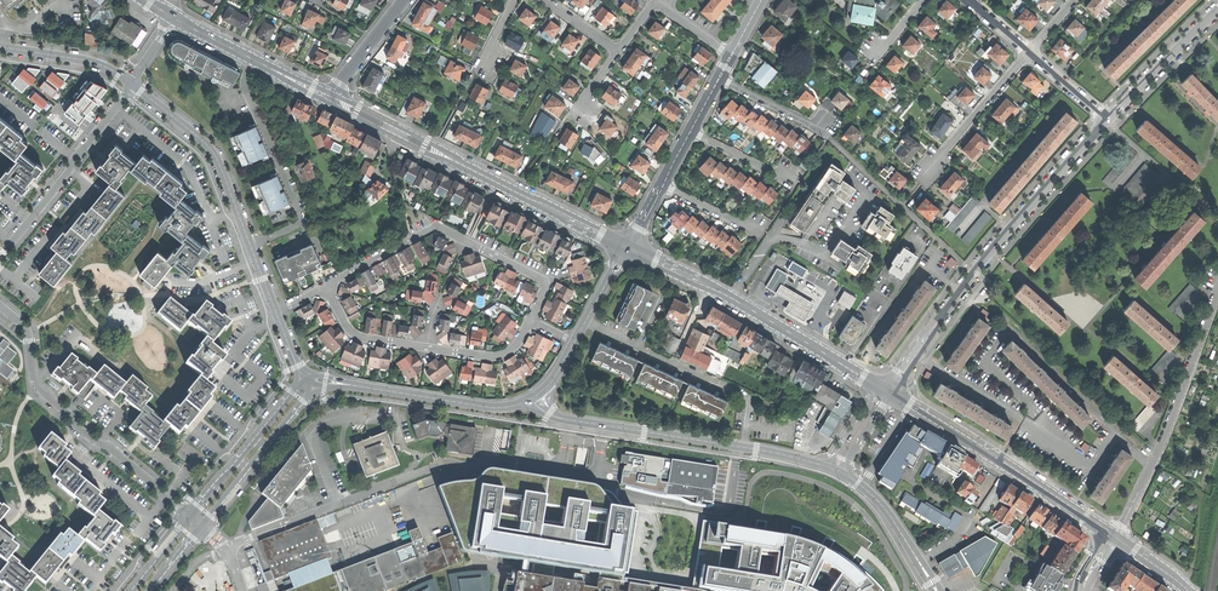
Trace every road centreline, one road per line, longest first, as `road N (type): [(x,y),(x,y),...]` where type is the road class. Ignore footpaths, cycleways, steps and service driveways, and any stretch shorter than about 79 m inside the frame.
road 1 (tertiary): [(888,392),(991,252),(1107,121)]
road 2 (secondary): [(329,98),(627,247)]
road 3 (residential): [(189,517),(37,388),(28,333),(0,307)]
road 4 (secondary): [(627,247),(724,293),(881,388)]
road 5 (residential): [(325,286),(438,227),(540,278),(545,288),(530,320)]
road 6 (residential): [(1217,293),(1161,445),(1114,537)]
road 7 (secondary): [(893,395),(1110,534)]
road 8 (residential): [(250,244),(300,218),(245,89),(252,59)]
road 9 (tertiary): [(308,382),(490,407),(530,399)]
road 10 (tertiary): [(744,447),(563,419),(530,399)]
road 11 (residential): [(0,257),(131,83)]
road 12 (tertiary): [(250,244),(216,156),(131,83)]
road 13 (tertiary): [(201,526),(306,399),(308,382)]
road 14 (tertiary): [(308,382),(294,389),(189,517)]
road 15 (residential): [(641,349),(745,394),(744,447)]
road 16 (tertiary): [(1107,121),(1217,10)]
road 17 (residential): [(1028,53),(927,172)]
road 18 (tertiary): [(937,590),(885,509),(840,472)]
road 19 (residential): [(731,55),(658,5),(619,51)]
road 20 (tertiary): [(131,83),(95,62),(3,47)]
road 21 (residential): [(719,77),(824,124),(829,138)]
road 22 (residential): [(325,286),(358,336),(427,347)]
road 23 (tertiary): [(404,0),(329,98)]
road 24 (residential): [(427,347),(499,356),(530,320)]

